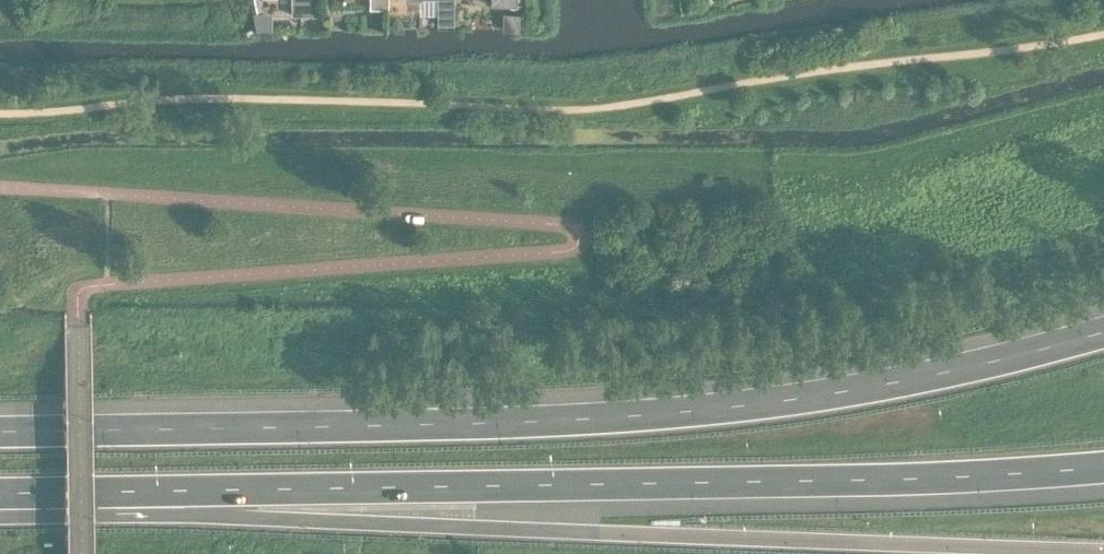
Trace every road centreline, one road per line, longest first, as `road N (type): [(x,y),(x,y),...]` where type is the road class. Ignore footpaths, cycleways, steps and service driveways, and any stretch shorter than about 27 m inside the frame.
road 1 (motorway): [(1103,328),(897,380),(634,413),(0,430)]
road 2 (motorway): [(204,487),(474,527),(1103,551)]
road 3 (motorway): [(204,487),(909,478),(1103,466)]
road 4 (motorway): [(0,492),(204,487)]

